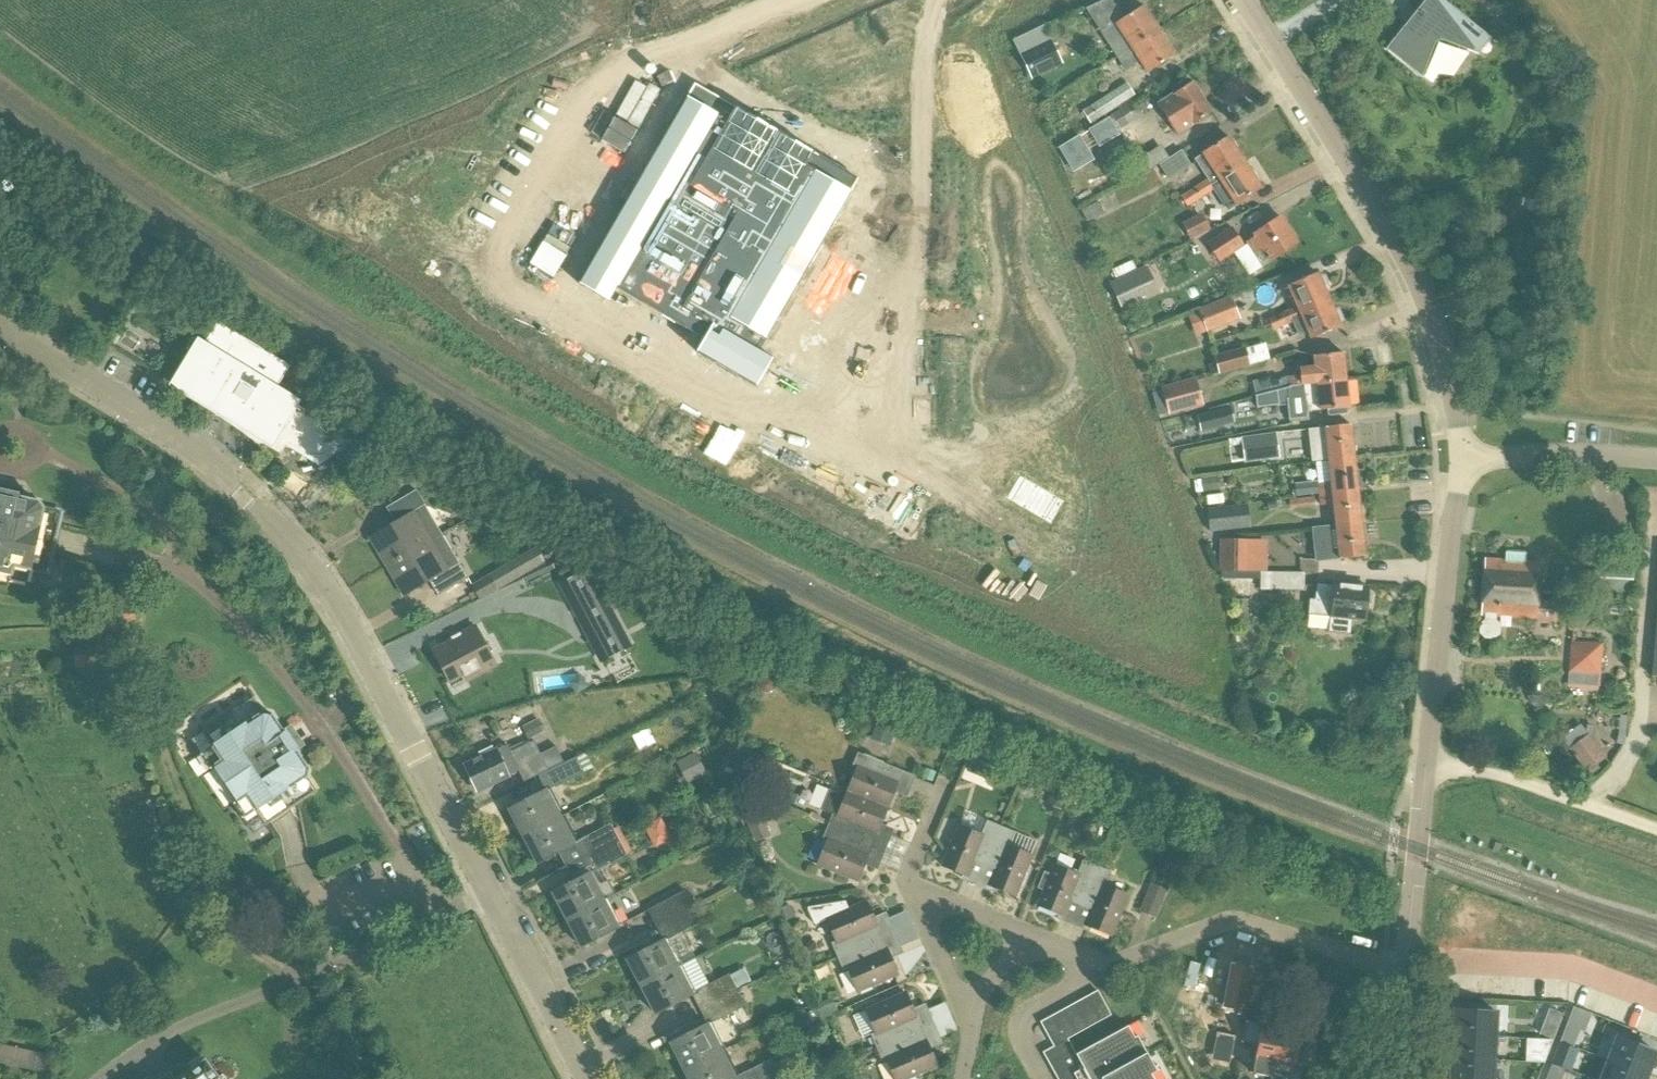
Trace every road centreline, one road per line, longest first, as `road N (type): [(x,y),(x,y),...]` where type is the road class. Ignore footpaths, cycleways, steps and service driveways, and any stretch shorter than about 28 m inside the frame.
road 1 (residential): [(582,1078),(353,627),(283,532),(214,466),(111,389),(0,329)]
road 2 (tertiary): [(1462,460),(1454,399),(1403,256),(1243,0)]
road 3 (tertiary): [(1405,970),(1462,460)]
road 4 (residential): [(1405,970),(1233,920),(1114,964),(1038,939)]
road 5 (track): [(1428,753),(1656,831)]
road 6 (residential): [(1656,461),(1578,452),(1462,460)]
road 7 (residential): [(971,1018),(928,925),(926,894)]
road 8 (residential): [(926,894),(1038,939)]

